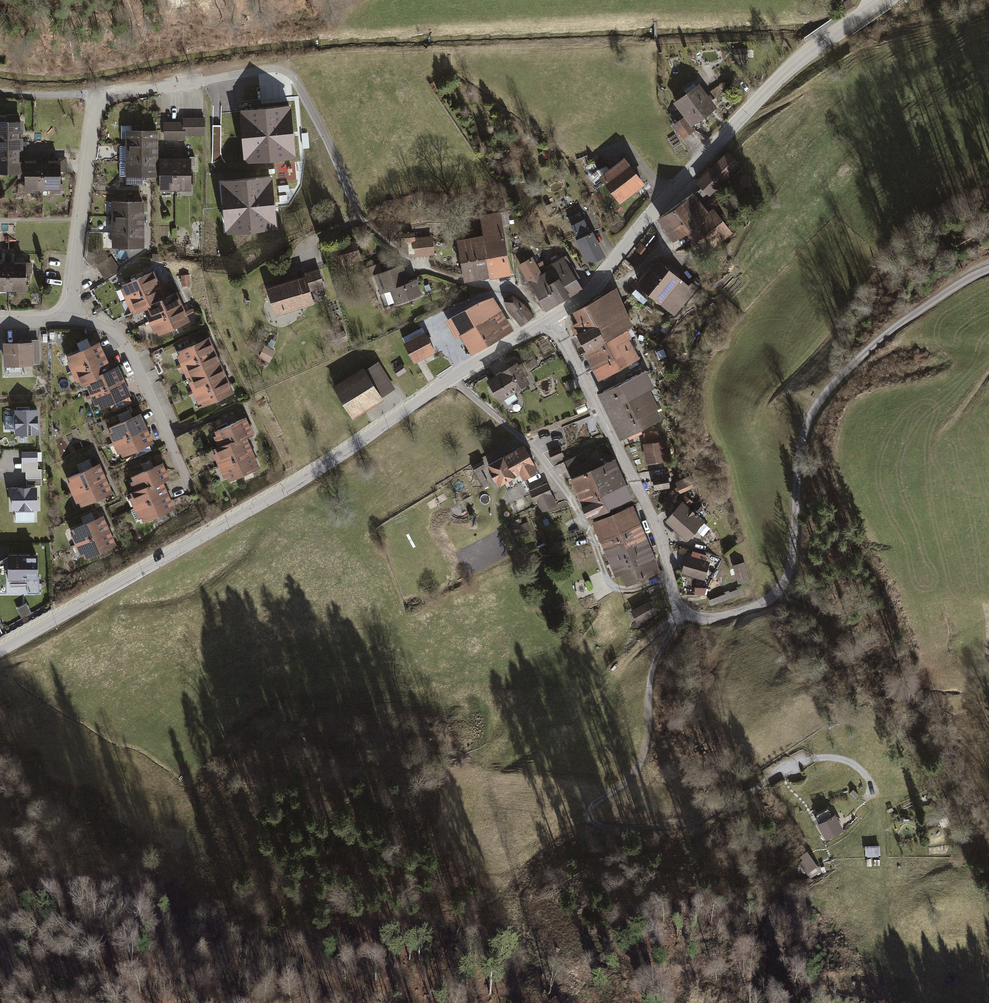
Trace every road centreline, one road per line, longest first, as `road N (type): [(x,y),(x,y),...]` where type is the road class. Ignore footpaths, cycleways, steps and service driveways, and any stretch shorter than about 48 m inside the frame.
road 1 (tertiary): [(0,651),(307,477),(450,379)]
road 2 (unclassified): [(697,617),(758,605),(782,585),(802,436),(825,393),(888,333),(988,270)]
road 3 (tertiary): [(551,319),(584,297),(787,70),(883,0)]
road 4 (track): [(784,770),(729,806),(676,825),(620,830),(590,819),(600,799),(640,763),(652,670),(683,609)]
road 5 (residential): [(66,315),(98,99),(275,70),(276,79)]
road 6 (residential): [(450,379),(537,453),(573,502),(611,585),(635,589),(669,575)]
road 7 (residential): [(551,319),(647,506),(669,575)]
road 8 (residential): [(66,315),(116,335),(133,357),(191,491)]
road 9 (residential): [(359,217),(416,265),(460,284),(514,290),(548,320)]

